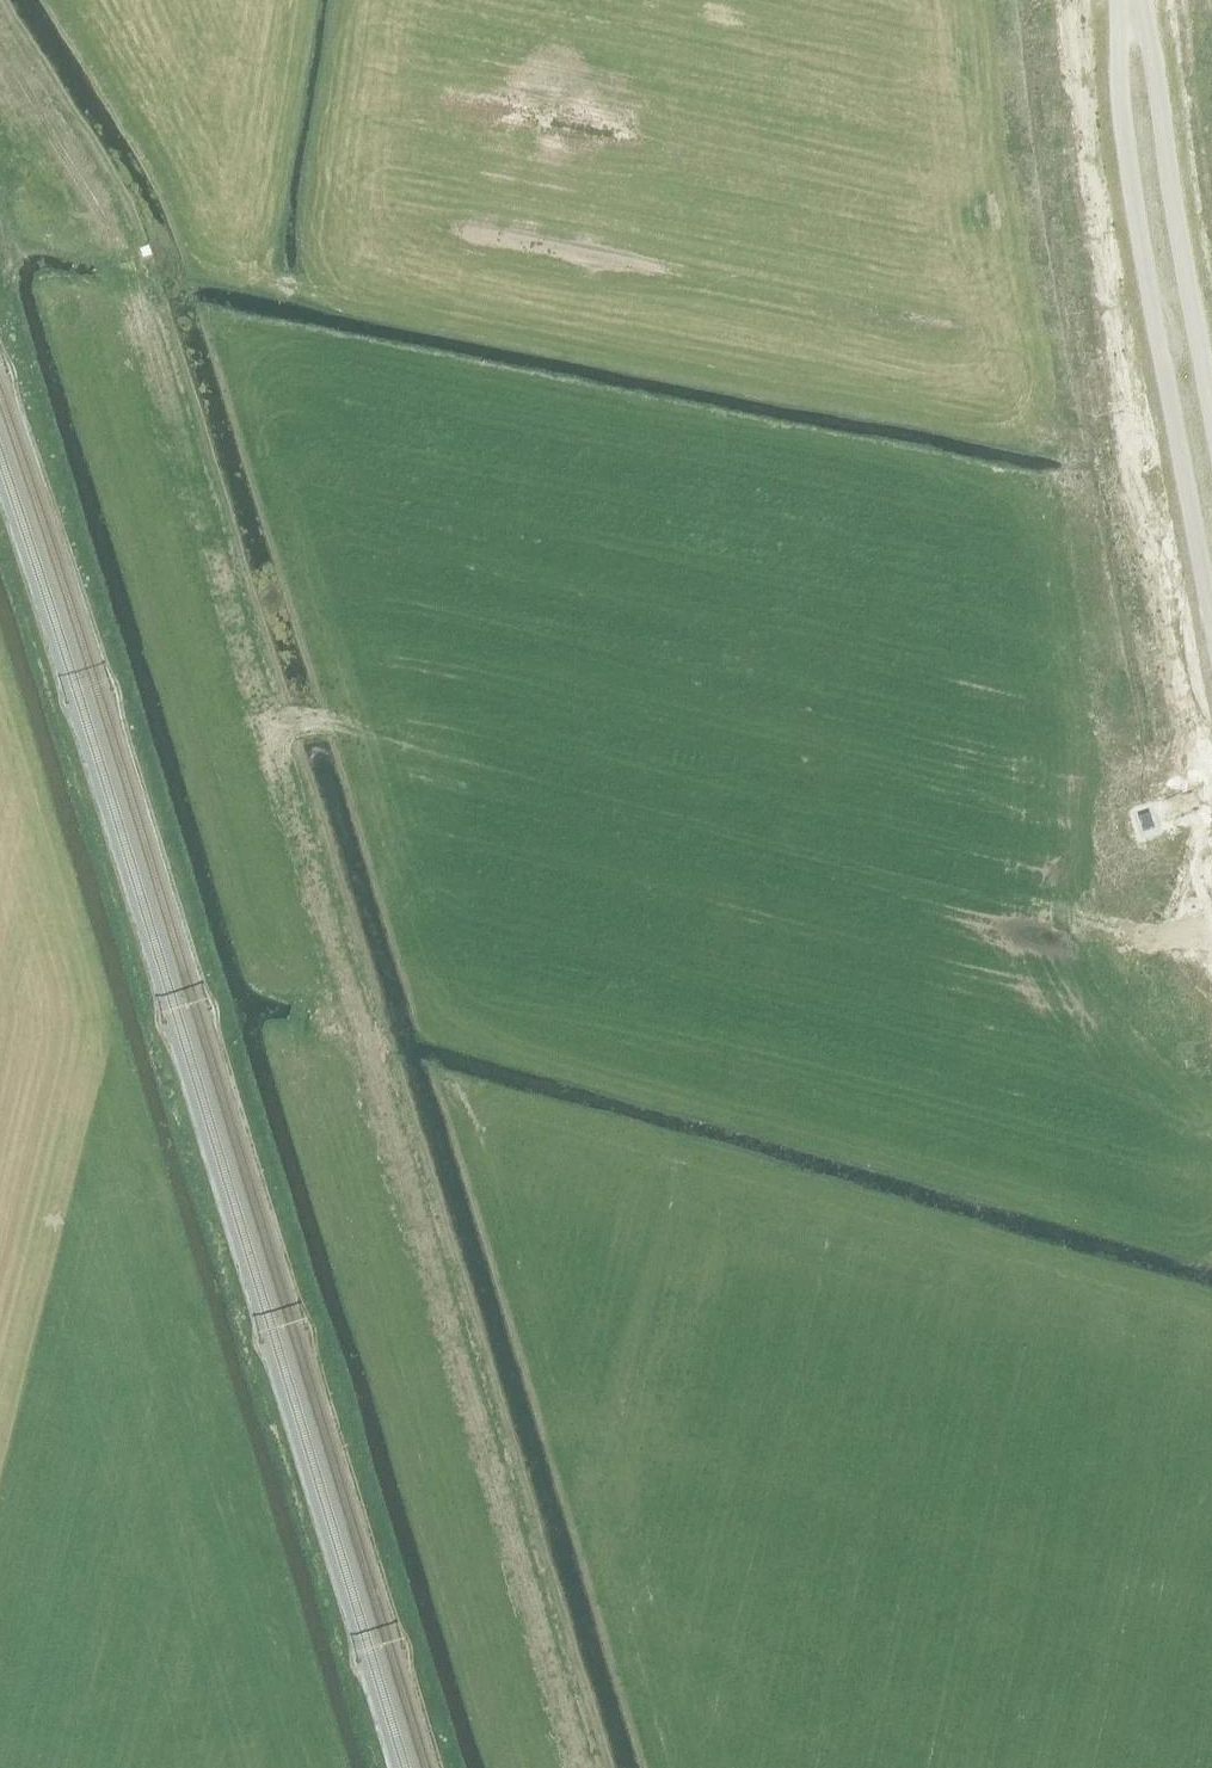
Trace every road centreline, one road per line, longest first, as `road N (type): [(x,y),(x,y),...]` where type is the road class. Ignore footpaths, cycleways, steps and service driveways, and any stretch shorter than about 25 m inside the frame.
road 1 (tertiary): [(1117,0),(1135,207),(1211,617)]
road 2 (tertiary): [(1211,407),(1143,0)]

